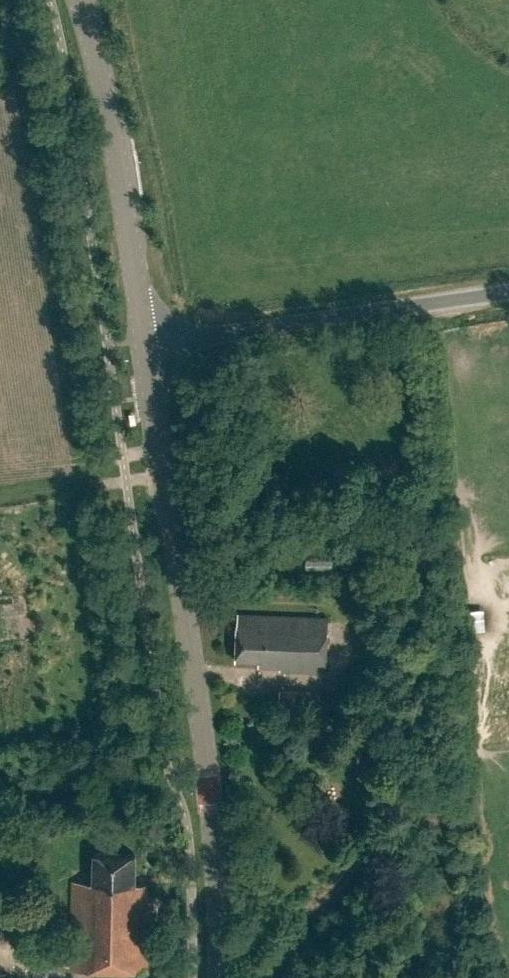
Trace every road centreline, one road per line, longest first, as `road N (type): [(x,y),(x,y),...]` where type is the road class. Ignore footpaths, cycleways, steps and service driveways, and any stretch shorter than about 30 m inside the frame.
road 1 (secondary): [(220,977),(220,879),(146,344)]
road 2 (unclassified): [(146,344),(508,290)]
road 3 (secondary): [(146,344),(111,88),(83,0)]

